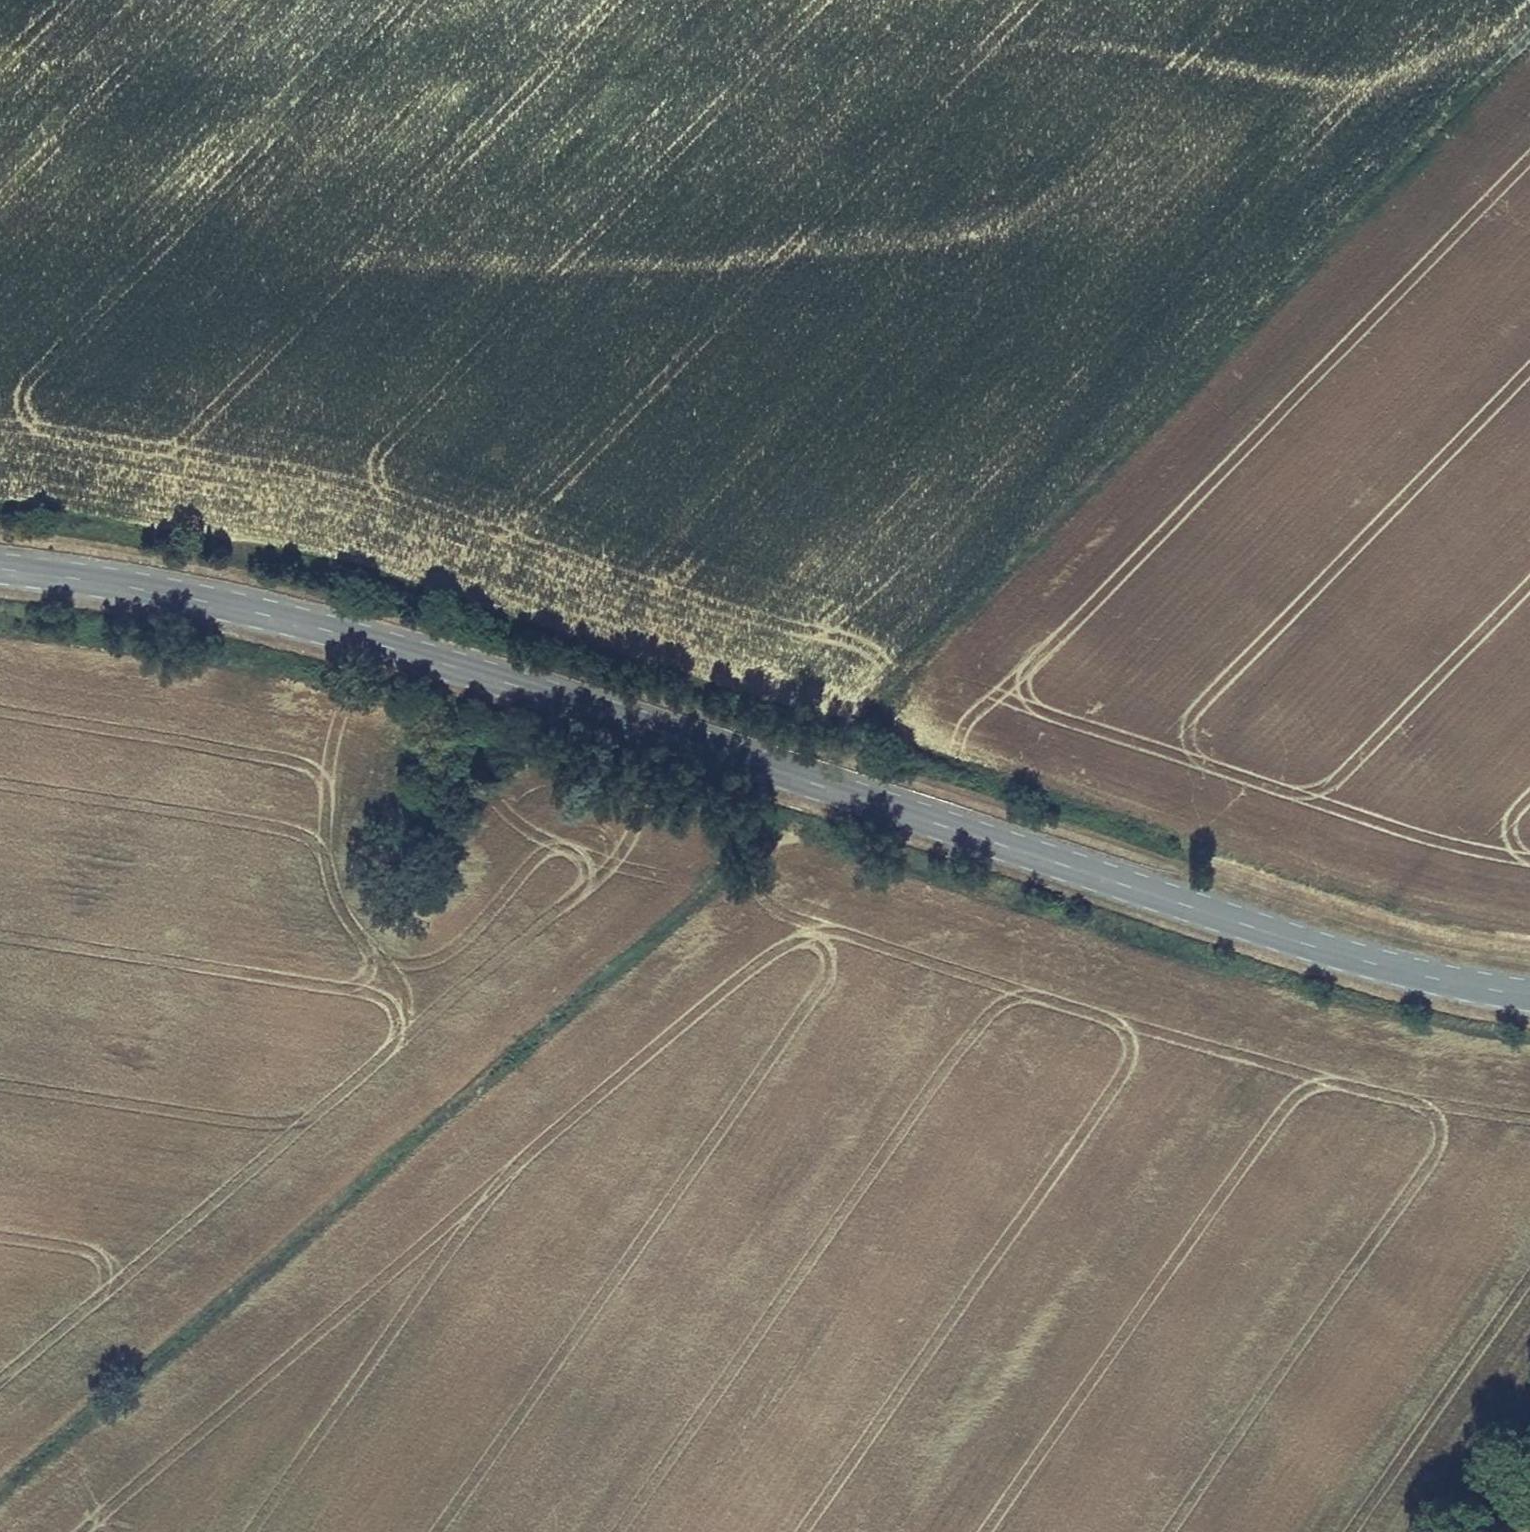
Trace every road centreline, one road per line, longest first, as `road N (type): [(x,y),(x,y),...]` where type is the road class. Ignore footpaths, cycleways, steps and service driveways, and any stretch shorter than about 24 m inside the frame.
road 1 (tertiary): [(1529,995),(1346,957),(375,643),(145,588),(0,569)]

